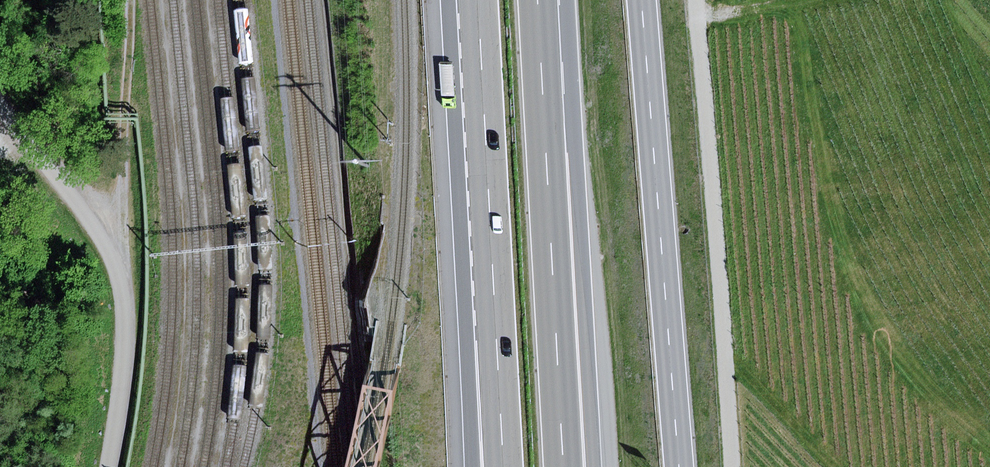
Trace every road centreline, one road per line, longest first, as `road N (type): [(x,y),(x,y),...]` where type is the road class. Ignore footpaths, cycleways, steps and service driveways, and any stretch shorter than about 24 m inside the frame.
road 1 (track): [(732,466),(694,0)]
road 2 (primary): [(679,466),(642,0)]
road 3 (motorway): [(595,466),(564,73),(542,15)]
road 4 (motorway): [(563,466),(542,15)]
road 5 (motorway): [(480,0),(496,339)]
road 6 (track): [(125,302),(99,227),(0,101)]
road 7 (unclassified): [(106,466),(125,302)]
road 8 (motorway): [(496,339),(483,466)]
road 9 (motorway): [(496,339),(504,466)]

